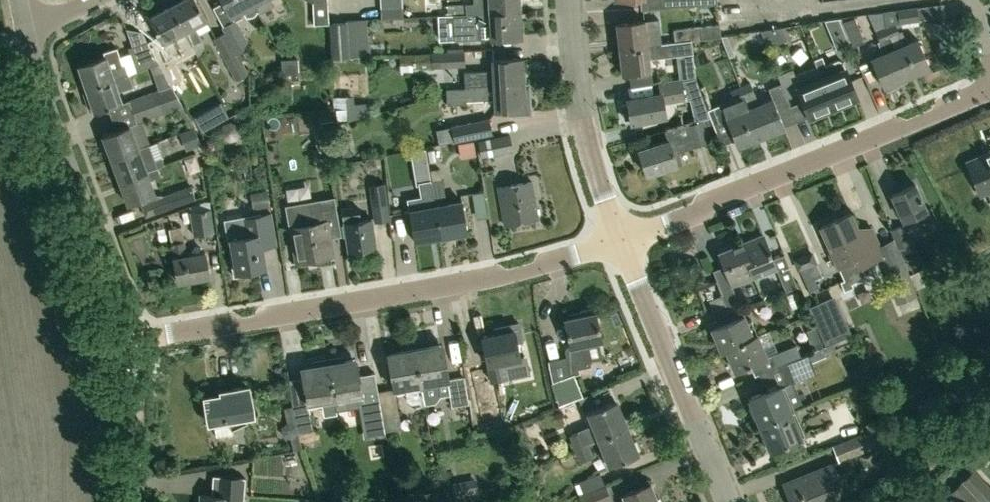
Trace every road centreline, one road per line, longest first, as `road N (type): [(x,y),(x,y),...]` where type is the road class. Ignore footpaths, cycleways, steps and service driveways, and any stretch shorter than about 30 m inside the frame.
road 1 (residential): [(131,342),(523,272),(617,239)]
road 2 (residential): [(617,239),(989,89)]
road 3 (residential): [(131,342),(24,27)]
road 4 (residential): [(726,501),(617,239)]
road 5 (residential): [(617,239),(586,133),(566,0)]
road 6 (residential): [(130,501),(131,342)]

